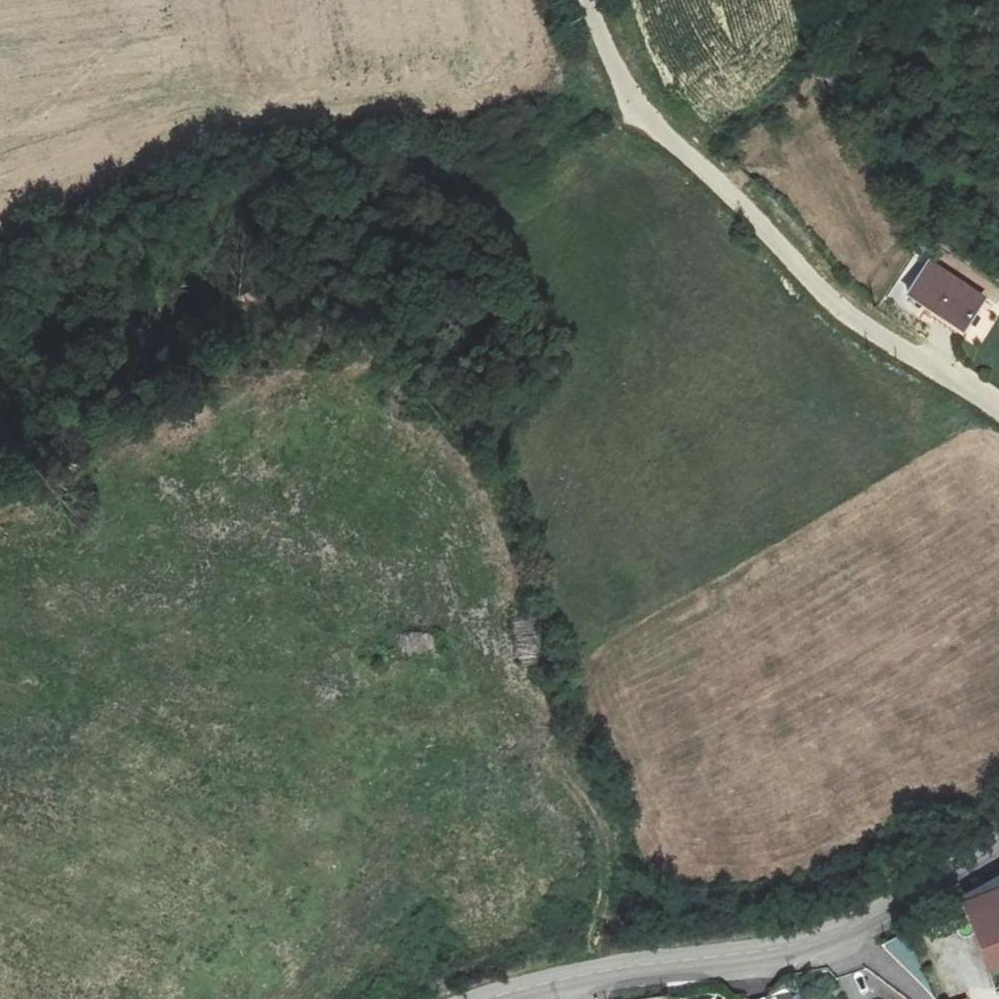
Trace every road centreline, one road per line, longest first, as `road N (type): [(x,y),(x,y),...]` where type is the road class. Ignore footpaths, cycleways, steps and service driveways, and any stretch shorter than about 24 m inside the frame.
road 1 (unclassified): [(998,410),(838,293),(660,121),(622,66),(595,0)]
road 2 (unclassified): [(500,998),(572,979),(788,952),(852,932),(998,840)]

